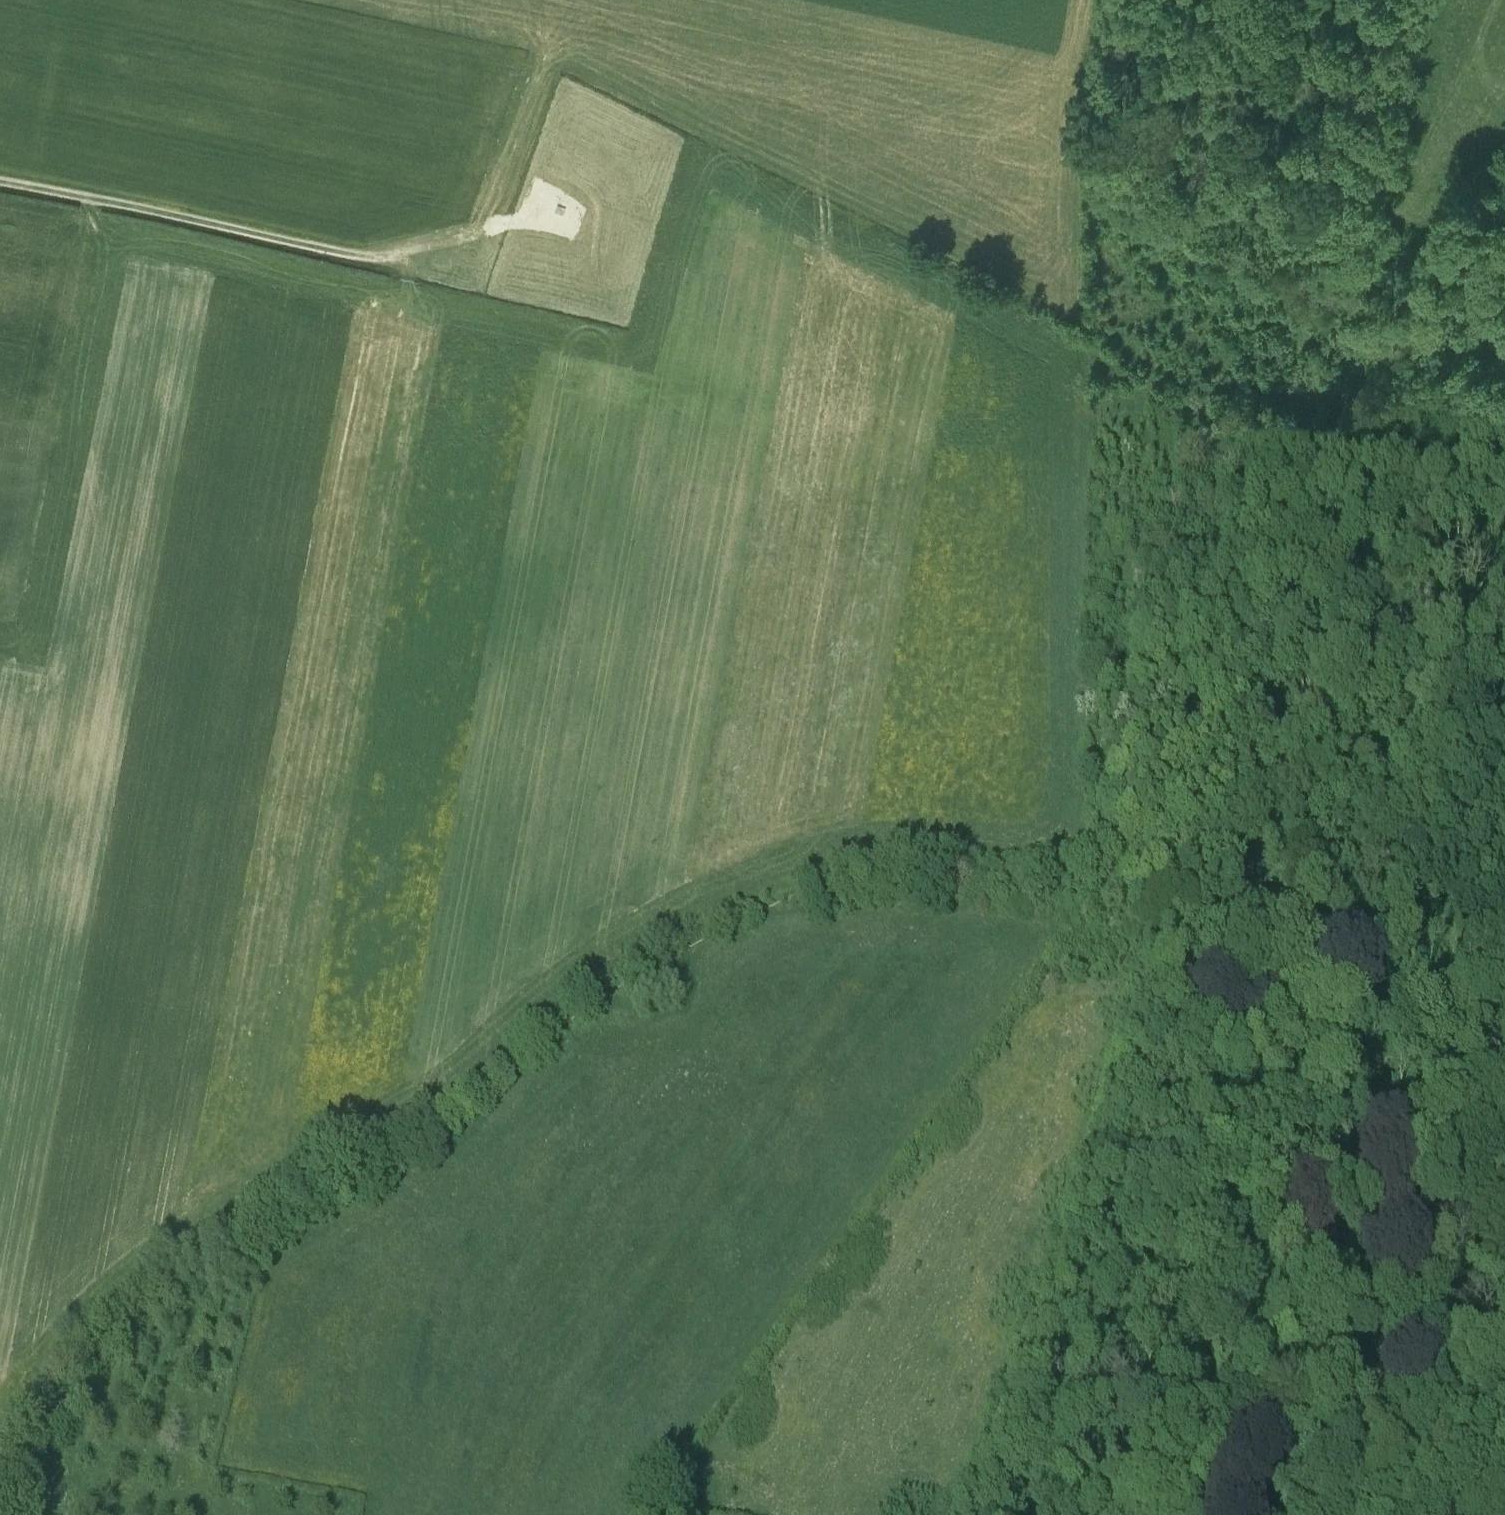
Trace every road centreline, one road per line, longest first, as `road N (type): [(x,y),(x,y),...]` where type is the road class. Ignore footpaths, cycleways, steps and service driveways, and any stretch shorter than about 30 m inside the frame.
road 1 (track): [(1504,698),(1441,808),(1353,909),(1300,1042),(1286,1048)]
road 2 (track): [(378,260),(0,181)]
road 3 (track): [(1300,1042),(1453,1100)]
road 4 (track): [(1272,1055),(1255,1133),(1260,1214)]

